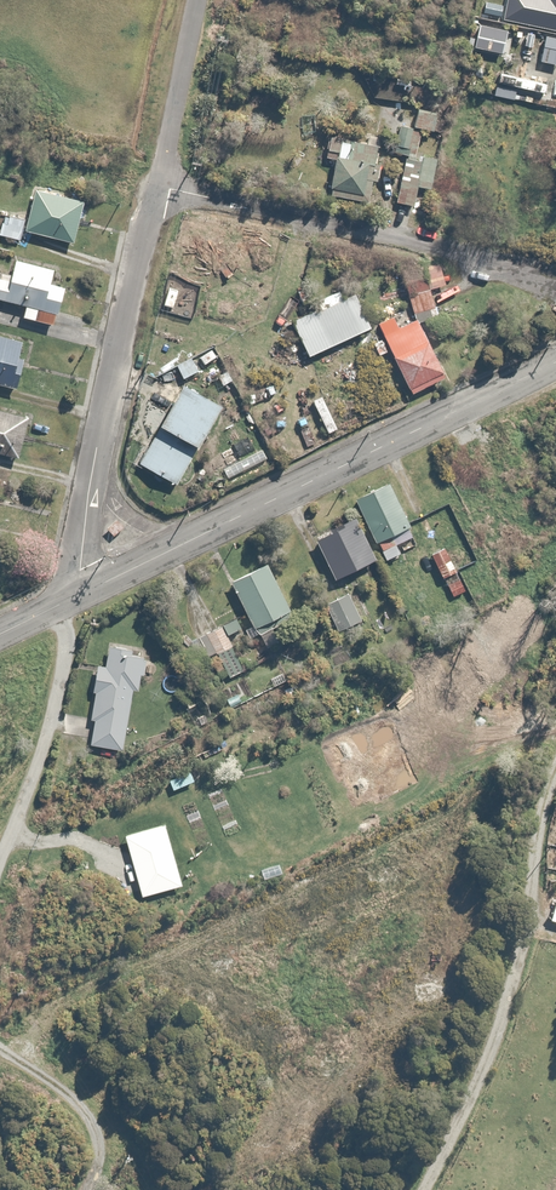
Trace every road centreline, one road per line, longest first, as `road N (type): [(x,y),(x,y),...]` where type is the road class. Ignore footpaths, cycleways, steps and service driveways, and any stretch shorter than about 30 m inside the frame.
road 1 (tertiary): [(555,363),(69,602)]
road 2 (residential): [(69,602),(157,186)]
road 3 (residential): [(421,1189),(497,1027),(555,789)]
road 4 (residential): [(157,186),(552,273)]
road 5 (residential): [(69,602),(53,711),(0,852)]
road 6 (residential): [(157,186),(198,0)]

